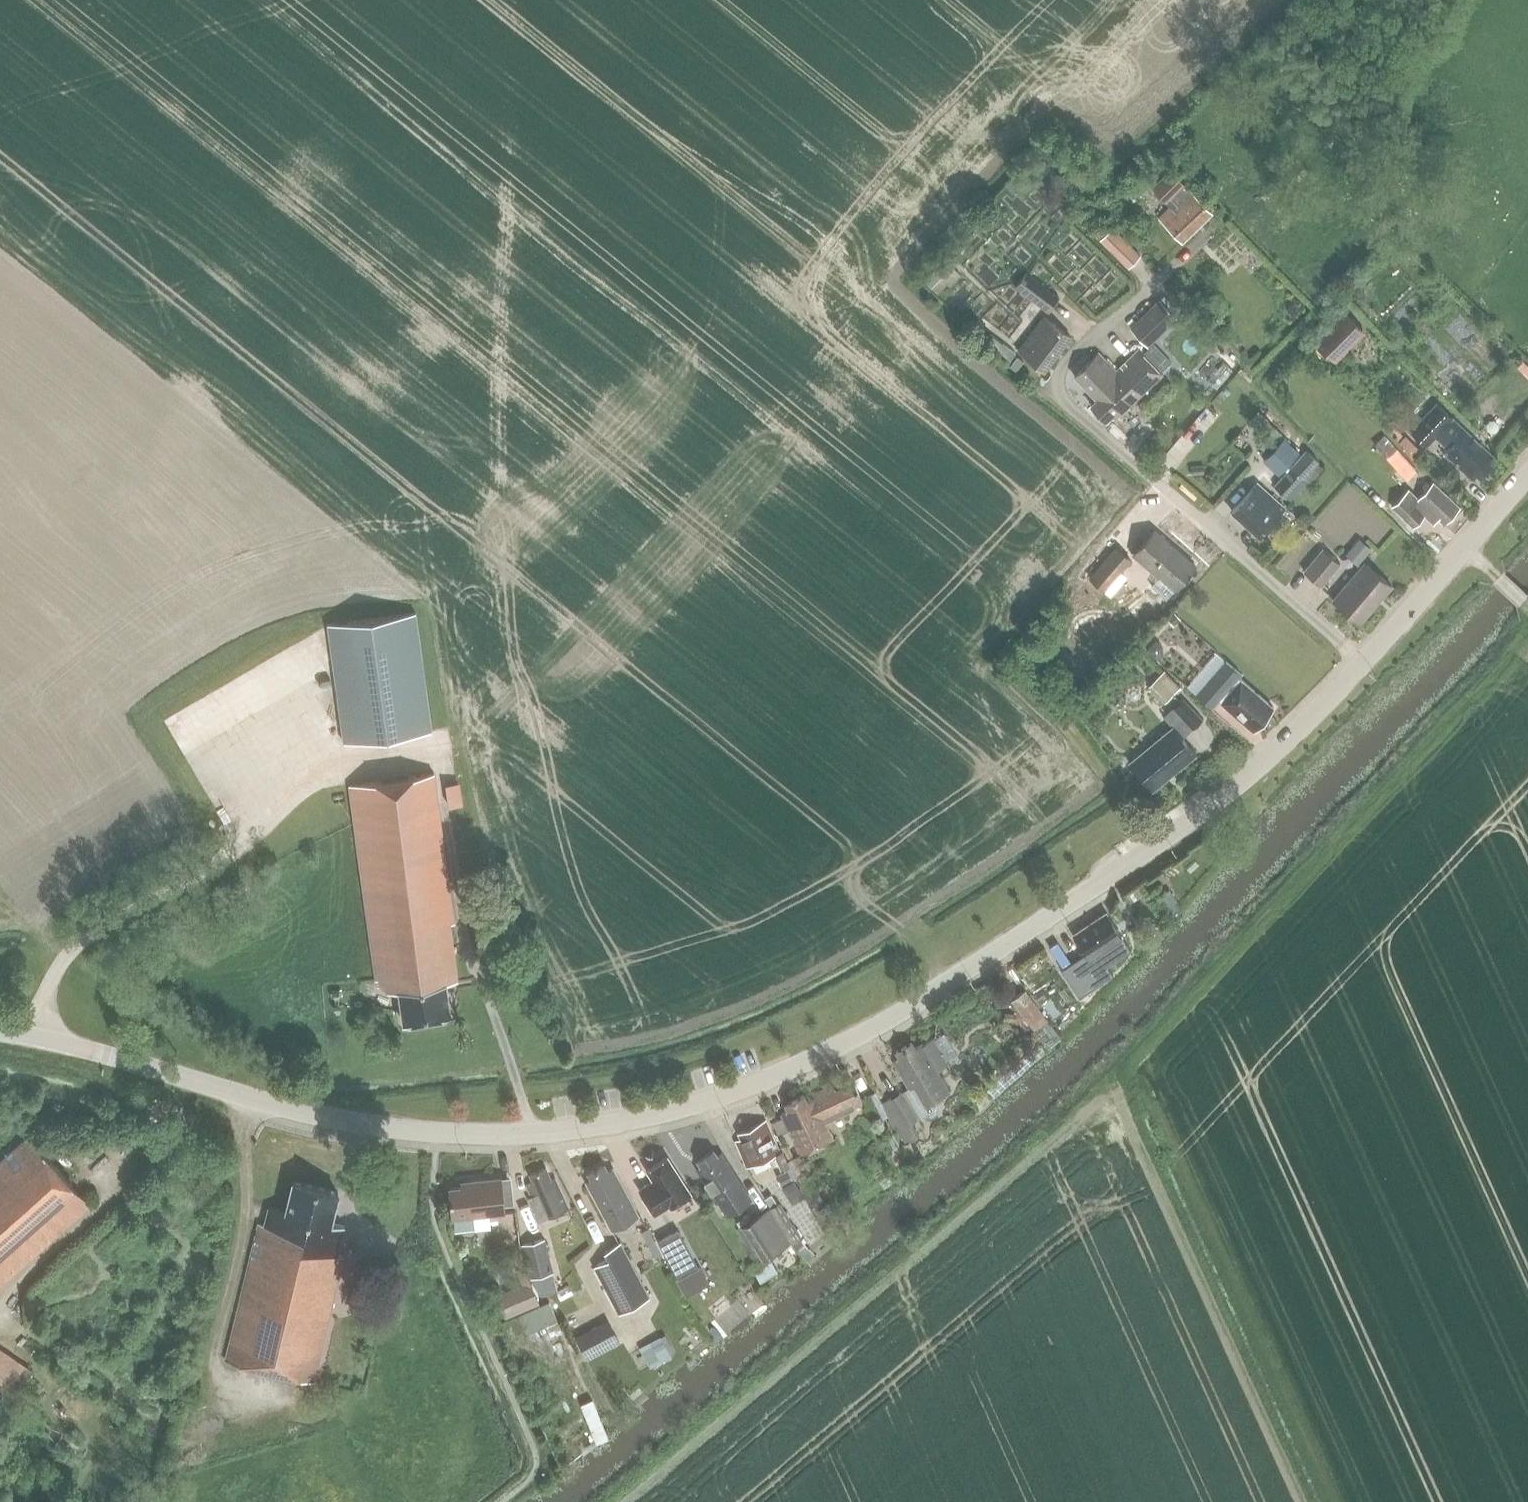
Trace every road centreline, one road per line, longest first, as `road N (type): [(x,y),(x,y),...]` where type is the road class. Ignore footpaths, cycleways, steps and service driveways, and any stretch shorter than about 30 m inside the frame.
road 1 (tertiary): [(0,1033),(396,1132),(543,1136),(656,1120),(799,1070),(991,959),(1260,770),(1364,664)]
road 2 (residential): [(1364,664),(1061,391),(1069,362),(1209,237)]
road 3 (tertiary): [(1364,664),(1527,482)]

